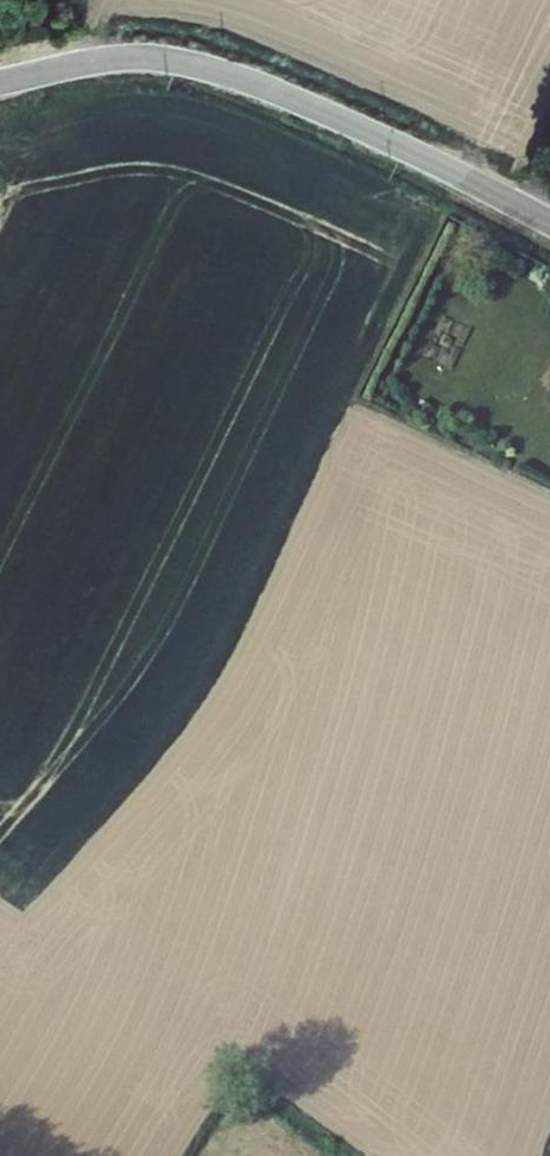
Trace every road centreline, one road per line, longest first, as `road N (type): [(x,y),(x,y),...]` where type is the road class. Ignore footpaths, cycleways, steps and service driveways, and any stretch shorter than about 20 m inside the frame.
road 1 (residential): [(549,222),(339,118),(207,65),(104,57),(0,80)]

